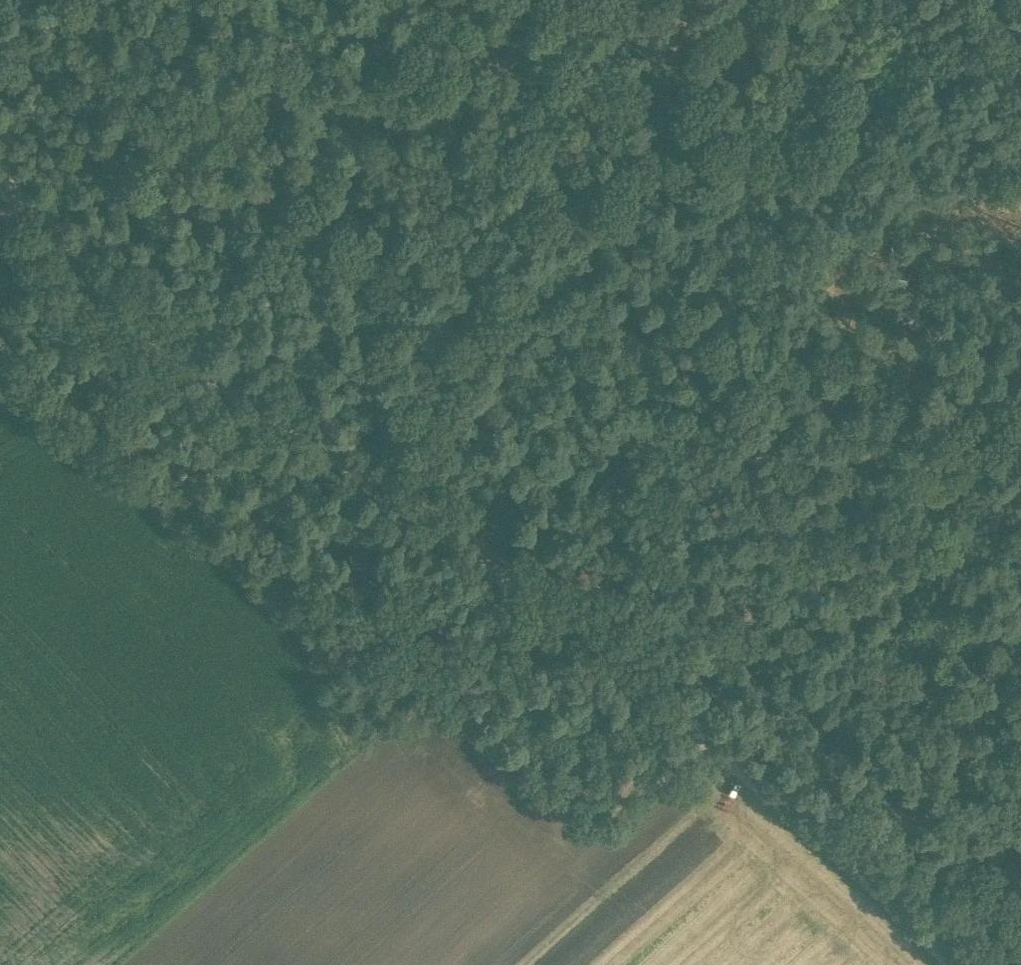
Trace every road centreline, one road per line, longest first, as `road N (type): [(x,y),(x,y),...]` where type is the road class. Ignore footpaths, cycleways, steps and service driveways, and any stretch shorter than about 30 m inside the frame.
road 1 (unclassified): [(956,964),(652,689),(416,507),(151,331),(0,180)]

